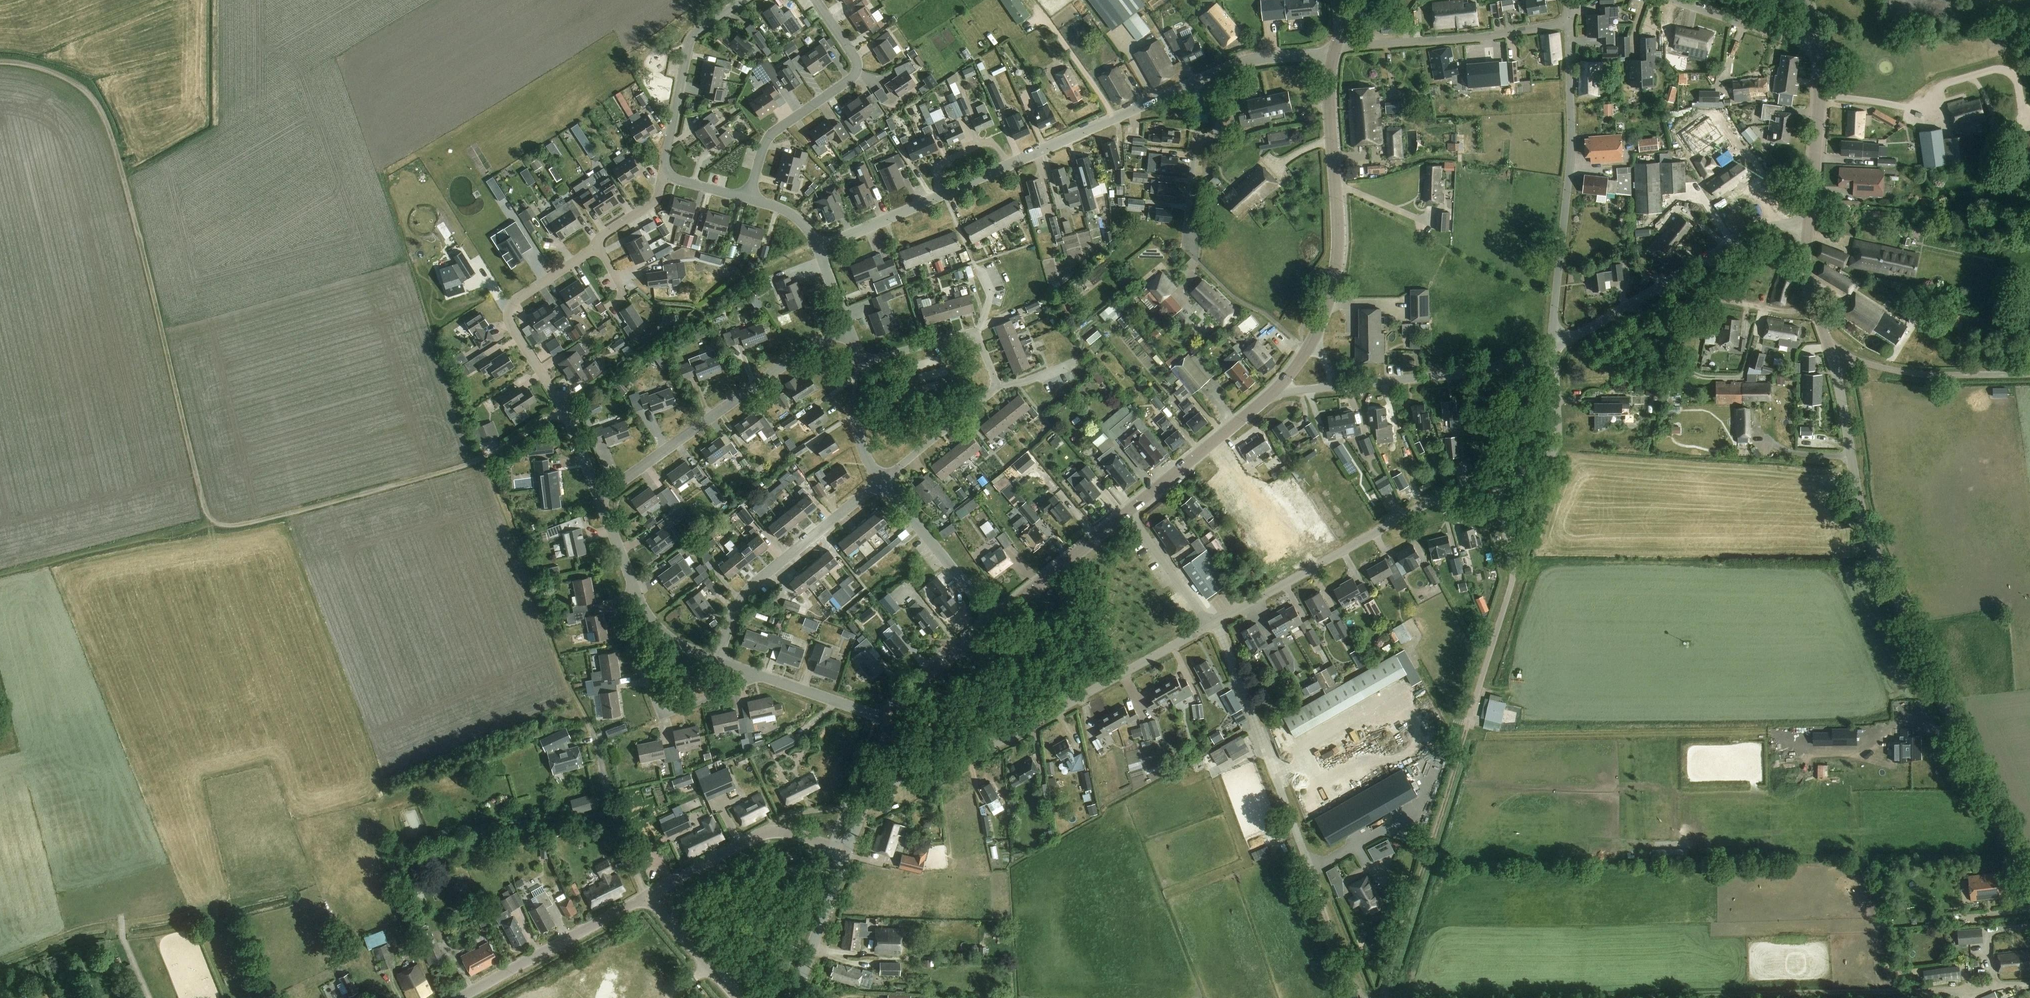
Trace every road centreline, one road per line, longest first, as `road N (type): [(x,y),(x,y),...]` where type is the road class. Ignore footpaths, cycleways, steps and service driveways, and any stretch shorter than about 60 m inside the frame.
road 1 (track): [(0,63),(60,75),(97,103),(124,177),(209,516),(238,526),(482,458)]
road 2 (unclassified): [(2029,886),(1861,512),(1840,392),(1808,284),(1808,222)]
road 3 (residential): [(1213,624),(1435,498),(1539,467),(1554,446),(1551,349)]
road 4 (track): [(1551,997),(2029,985)]
road 5 (residential): [(1213,624),(924,784),(875,775)]
road 6 (residential): [(1551,349),(1571,153),(1567,16)]
road 7 (residential): [(598,498),(567,415),(508,317),(515,301),(597,246)]
road 8 (residential): [(598,498),(801,352),(846,329)]
road 9 (tertiary): [(1314,338),(1332,294),(1338,245),(1334,53)]
road 10 (residential): [(815,0),(857,69),(770,134),(749,197)]
road 11 (residential): [(715,660),(757,582),(883,481)]
road 12 (residential): [(759,676),(659,712),(621,611),(632,583)]
road 13 (residential): [(1338,41),(1462,37),(1567,16)]
road 14 (residential): [(1551,349),(1515,366),(1334,385)]
road 15 (tertiary): [(645,895),(766,832),(845,853)]
road 16 (tertiary): [(456,997),(645,895)]
road 17 (residential): [(1008,165),(1202,78)]
road 18 (residential): [(661,174),(688,49),(697,31),(743,0)]
road 19 (track): [(1831,355),(1917,375),(2029,374)]
road 20 (tertiary): [(1128,513),(1272,393)]
road 21 (residential): [(1195,257),(1198,226),(1188,212),(1202,78)]
road 22 (unclassified): [(1808,222),(1817,44)]
road 23 (residential): [(993,620),(883,481)]
road 24 (tertiary): [(993,620),(1128,513)]
road 25 (residential): [(1658,288),(1765,225),(1808,222)]
road 26 (track): [(1658,288),(1818,319)]
road 27 (residential): [(1817,44),(1669,0)]
road 28 (tertiary): [(794,997),(845,853)]
road 29 (residential): [(883,481),(996,387)]
road 30 (track): [(1115,118),(1031,0)]
road 31 (tertiary): [(893,719),(914,686),(993,620)]
road 32 (residential): [(893,719),(759,676)]
road 33 (residential): [(1213,624),(1128,513)]
road 34 (residential): [(739,997),(645,895)]
road 35 (residential): [(1202,78),(1252,59),(1334,53)]
road 36 (residential): [(819,247),(941,196)]
road 37 (residential): [(883,481),(858,436),(860,363)]
road 38 (residential): [(1658,288),(1551,349)]
road 39 (residential): [(977,337),(860,363)]

